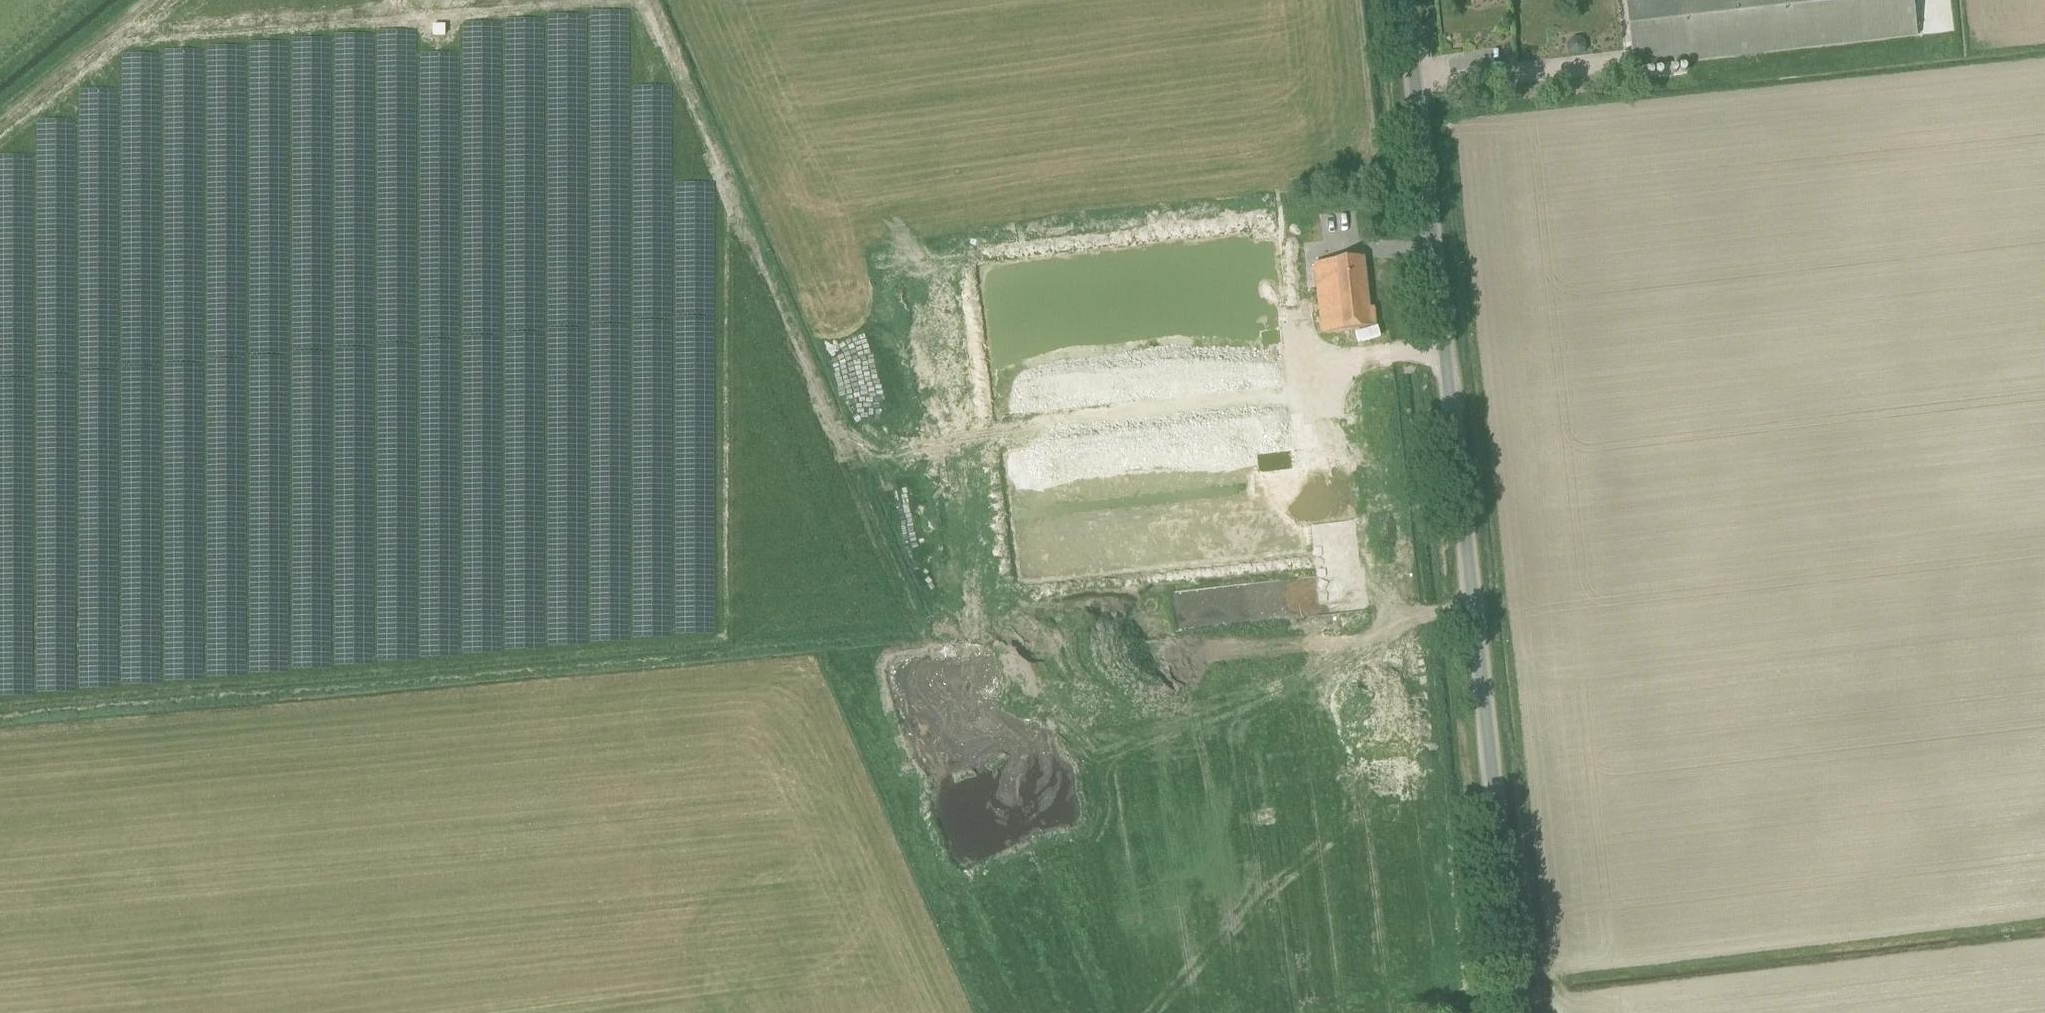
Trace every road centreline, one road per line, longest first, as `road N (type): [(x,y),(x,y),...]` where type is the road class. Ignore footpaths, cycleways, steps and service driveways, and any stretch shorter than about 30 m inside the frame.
road 1 (unclassified): [(1518,1012),(1404,0)]
road 2 (track): [(2044,917),(1514,980)]

